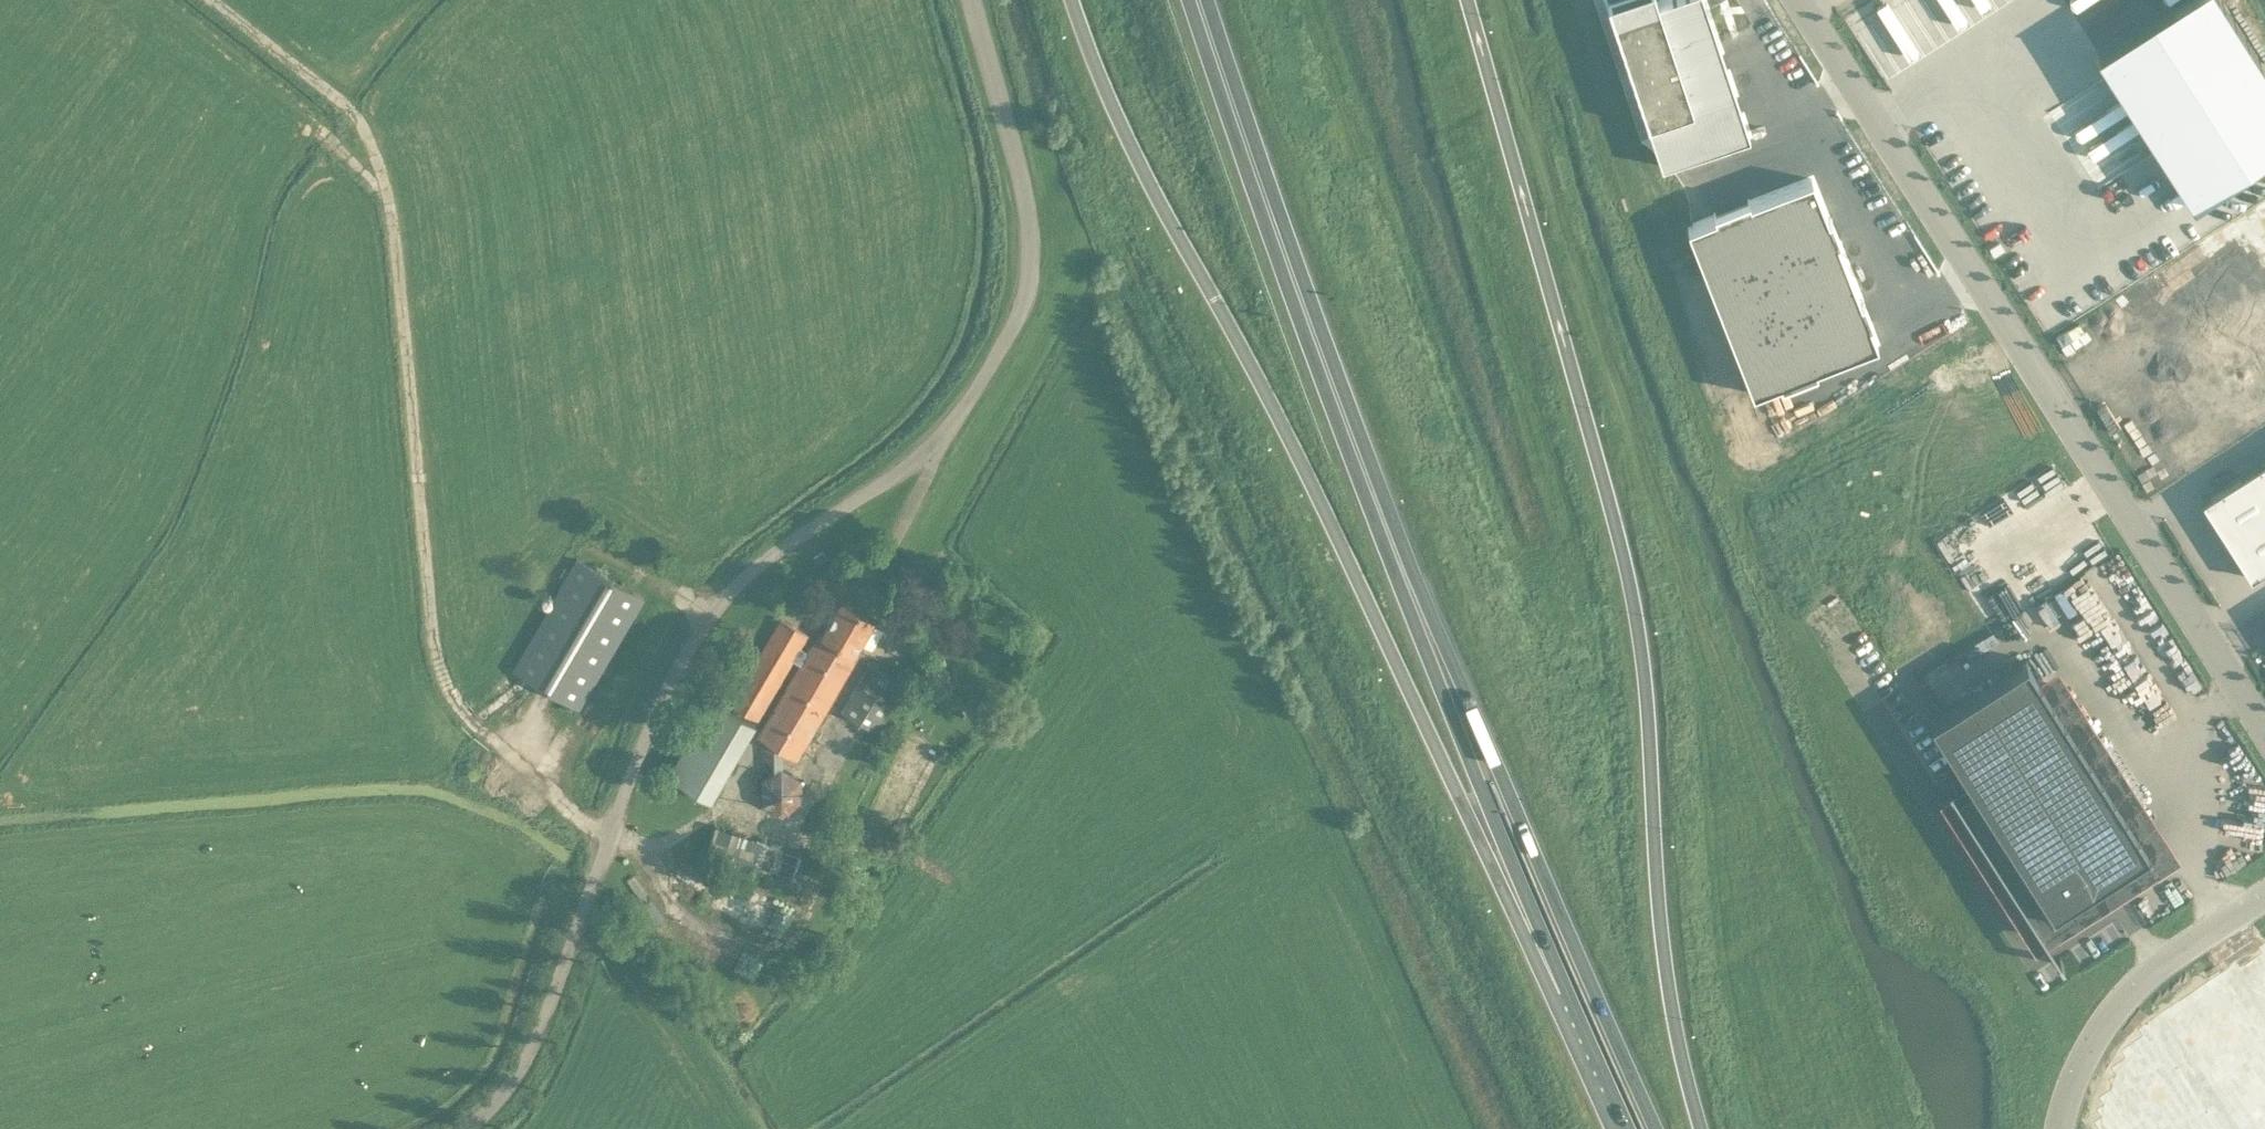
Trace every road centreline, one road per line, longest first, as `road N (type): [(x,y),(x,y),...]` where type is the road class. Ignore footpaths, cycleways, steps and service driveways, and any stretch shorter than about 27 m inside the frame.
road 1 (unclassified): [(450,1128),(482,1109),(520,1060),(693,626),(747,570),(938,439),(991,369),(1025,291),(1030,239),(969,0)]
road 2 (trunk): [(1699,1128),(1660,933),(1636,617),(1467,0)]
road 3 (trunk): [(1070,0),(1115,111),(1266,393),(1532,956),(1562,988)]
road 4 (track): [(215,0),(354,112),(387,180),(442,682),(608,837)]
road 5 (unclassified): [(2264,735),(1798,0)]
road 6 (trunk): [(1432,643),(1198,0)]
road 7 (trunk): [(1657,1128),(1499,773),(1432,643)]
road 8 (trunk): [(1432,643),(1481,790),(1562,988)]
road 9 (unclassified): [(2264,897),(2164,961),(2107,1018),(2071,1085),(2059,1128)]
road 10 (trunk): [(1562,988),(1626,1128)]

